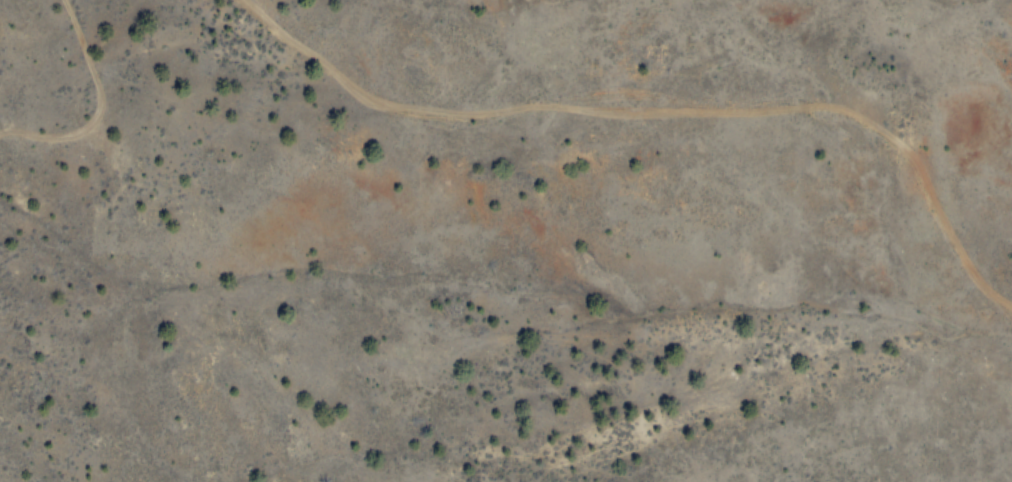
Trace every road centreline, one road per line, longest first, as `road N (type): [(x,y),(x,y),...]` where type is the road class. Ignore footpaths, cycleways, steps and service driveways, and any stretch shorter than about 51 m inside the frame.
road 1 (track): [(1011,303),(987,287),(962,254),(900,141),(851,111),(815,102),(729,110),(403,106),(369,94),(245,0)]
road 2 (track): [(66,0),(100,83),(91,121),(63,135),(0,132)]

